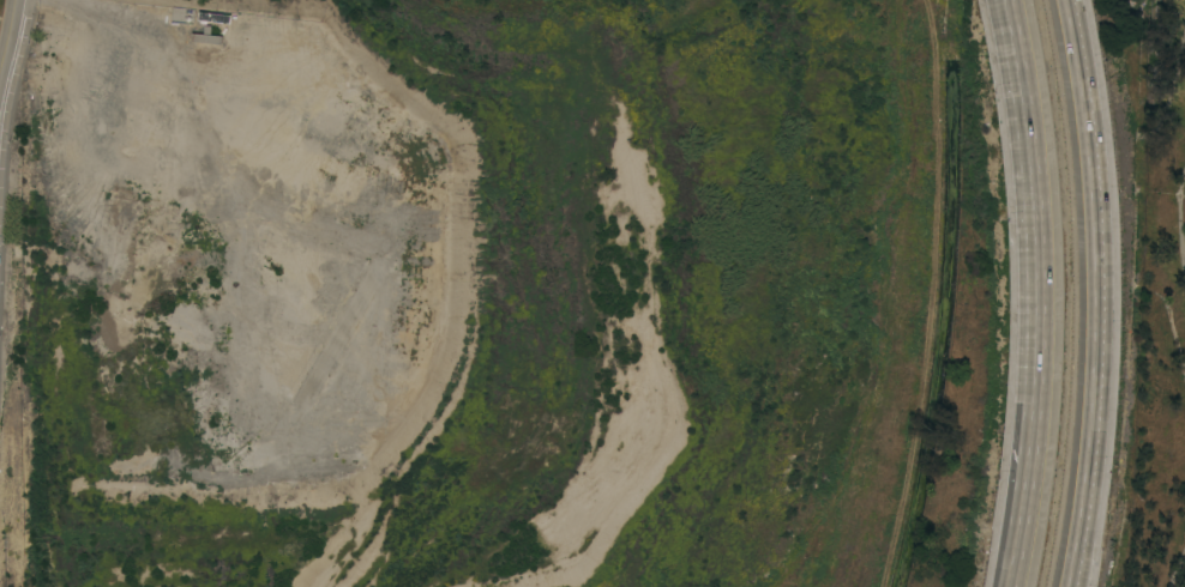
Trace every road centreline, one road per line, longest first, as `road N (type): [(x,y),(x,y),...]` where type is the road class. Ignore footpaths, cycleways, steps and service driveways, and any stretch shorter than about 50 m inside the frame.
road 1 (motorway): [(1069,586),(1091,435),(1097,294),(1091,152),(1068,0)]
road 2 (motorway): [(1002,0),(1034,225),(1035,374),(1022,501)]

